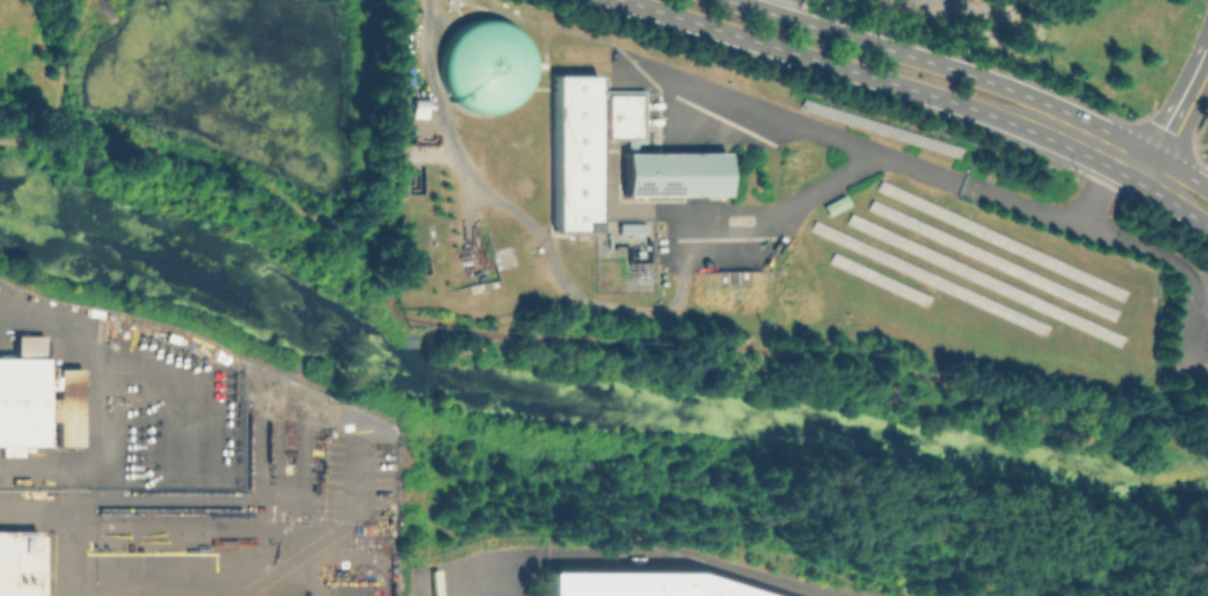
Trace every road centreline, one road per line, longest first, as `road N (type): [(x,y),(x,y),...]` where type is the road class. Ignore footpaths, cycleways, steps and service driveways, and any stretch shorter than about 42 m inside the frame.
road 1 (secondary): [(622,0),(1005,120),(1035,115)]
road 2 (secondary): [(1035,115),(1018,92),(729,0)]
road 3 (tertiary): [(1149,169),(1207,55)]
road 4 (secondary): [(1149,169),(1035,115)]

